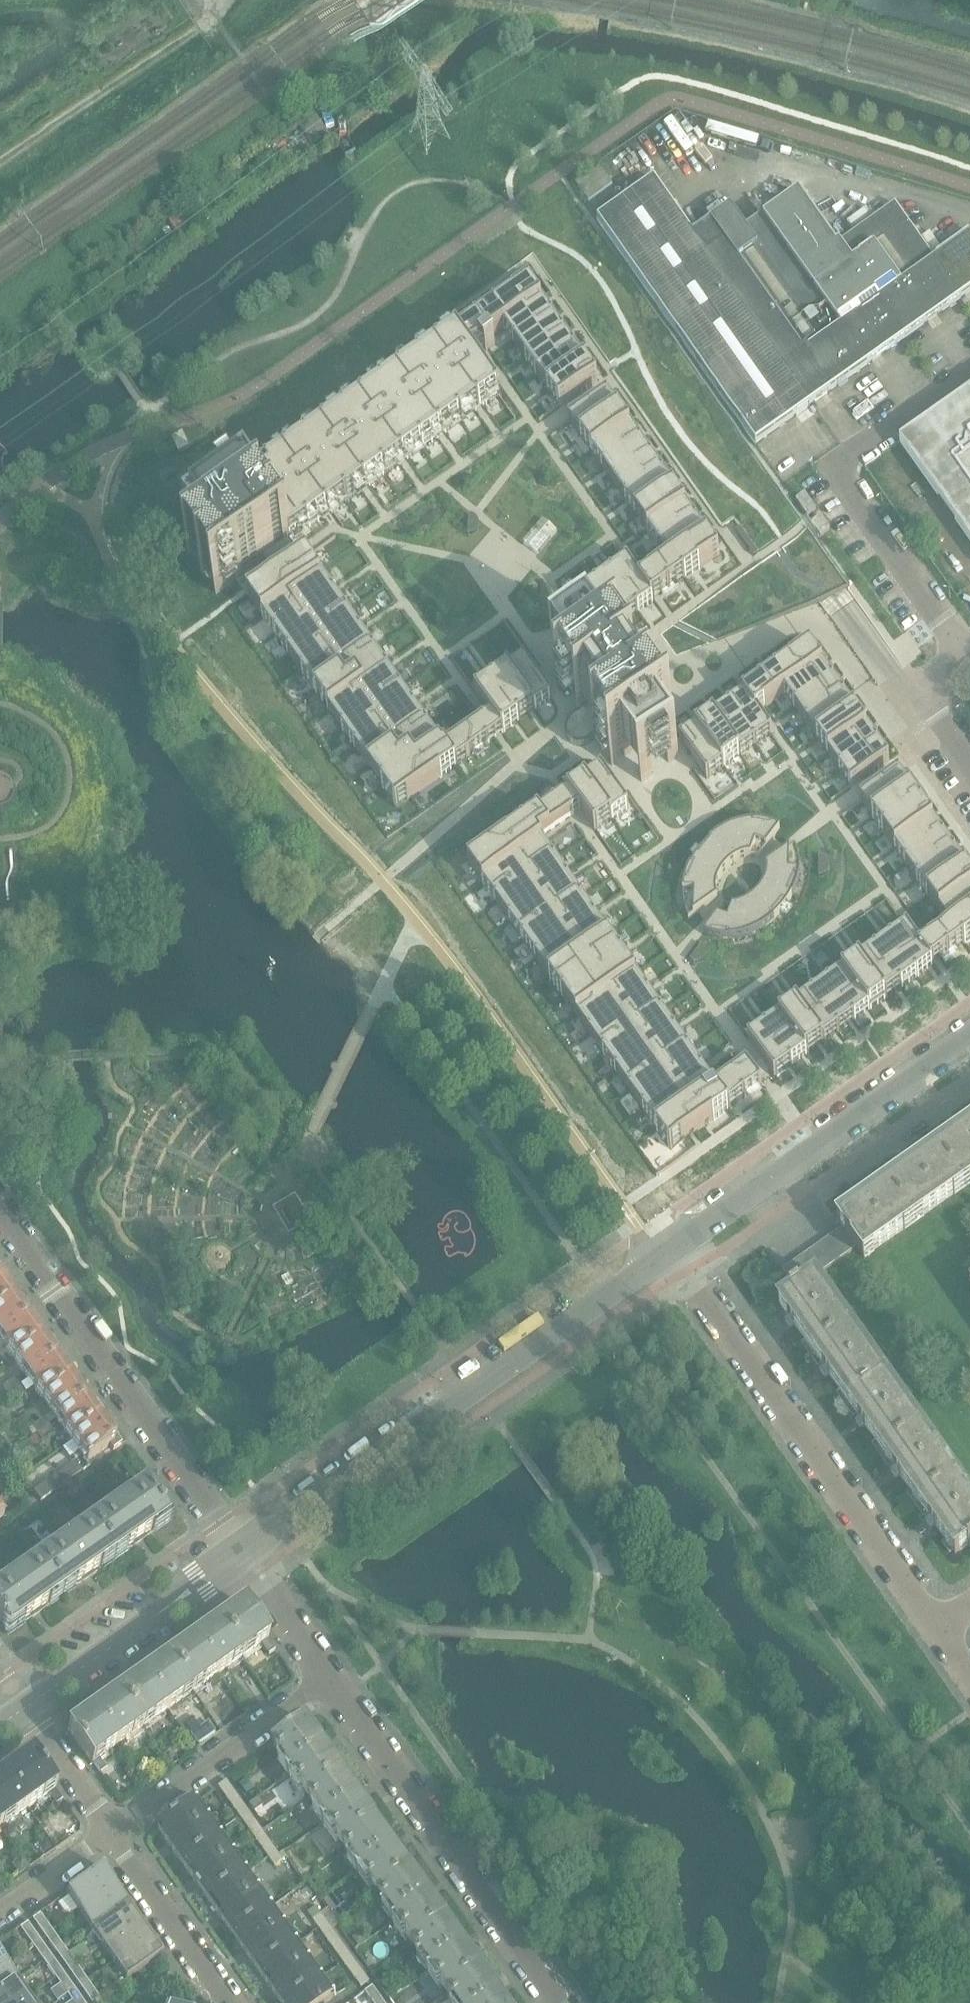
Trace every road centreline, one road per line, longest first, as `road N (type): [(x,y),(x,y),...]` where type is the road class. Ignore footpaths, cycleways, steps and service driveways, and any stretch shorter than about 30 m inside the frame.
road 1 (residential): [(939,1629),(678,1259)]
road 2 (residential): [(595,1302),(242,1546)]
road 3 (residential): [(242,1546),(0,1210)]
road 4 (residential): [(560,2002),(334,1675)]
road 5 (residential): [(968,656),(844,467),(969,374)]
road 6 (residential): [(113,1832),(334,1675)]
road 7 (residential): [(242,1546),(25,1707)]
road 8 (residential): [(754,1188),(969,1036)]
road 9 (residential): [(113,1832),(230,2002)]
road 10 (residential): [(334,1675),(242,1546)]
road 11 (residential): [(969,768),(917,692),(968,656)]
road 12 (residential): [(25,1707),(113,1832)]
road 13 (residential): [(0,1911),(113,1832)]

